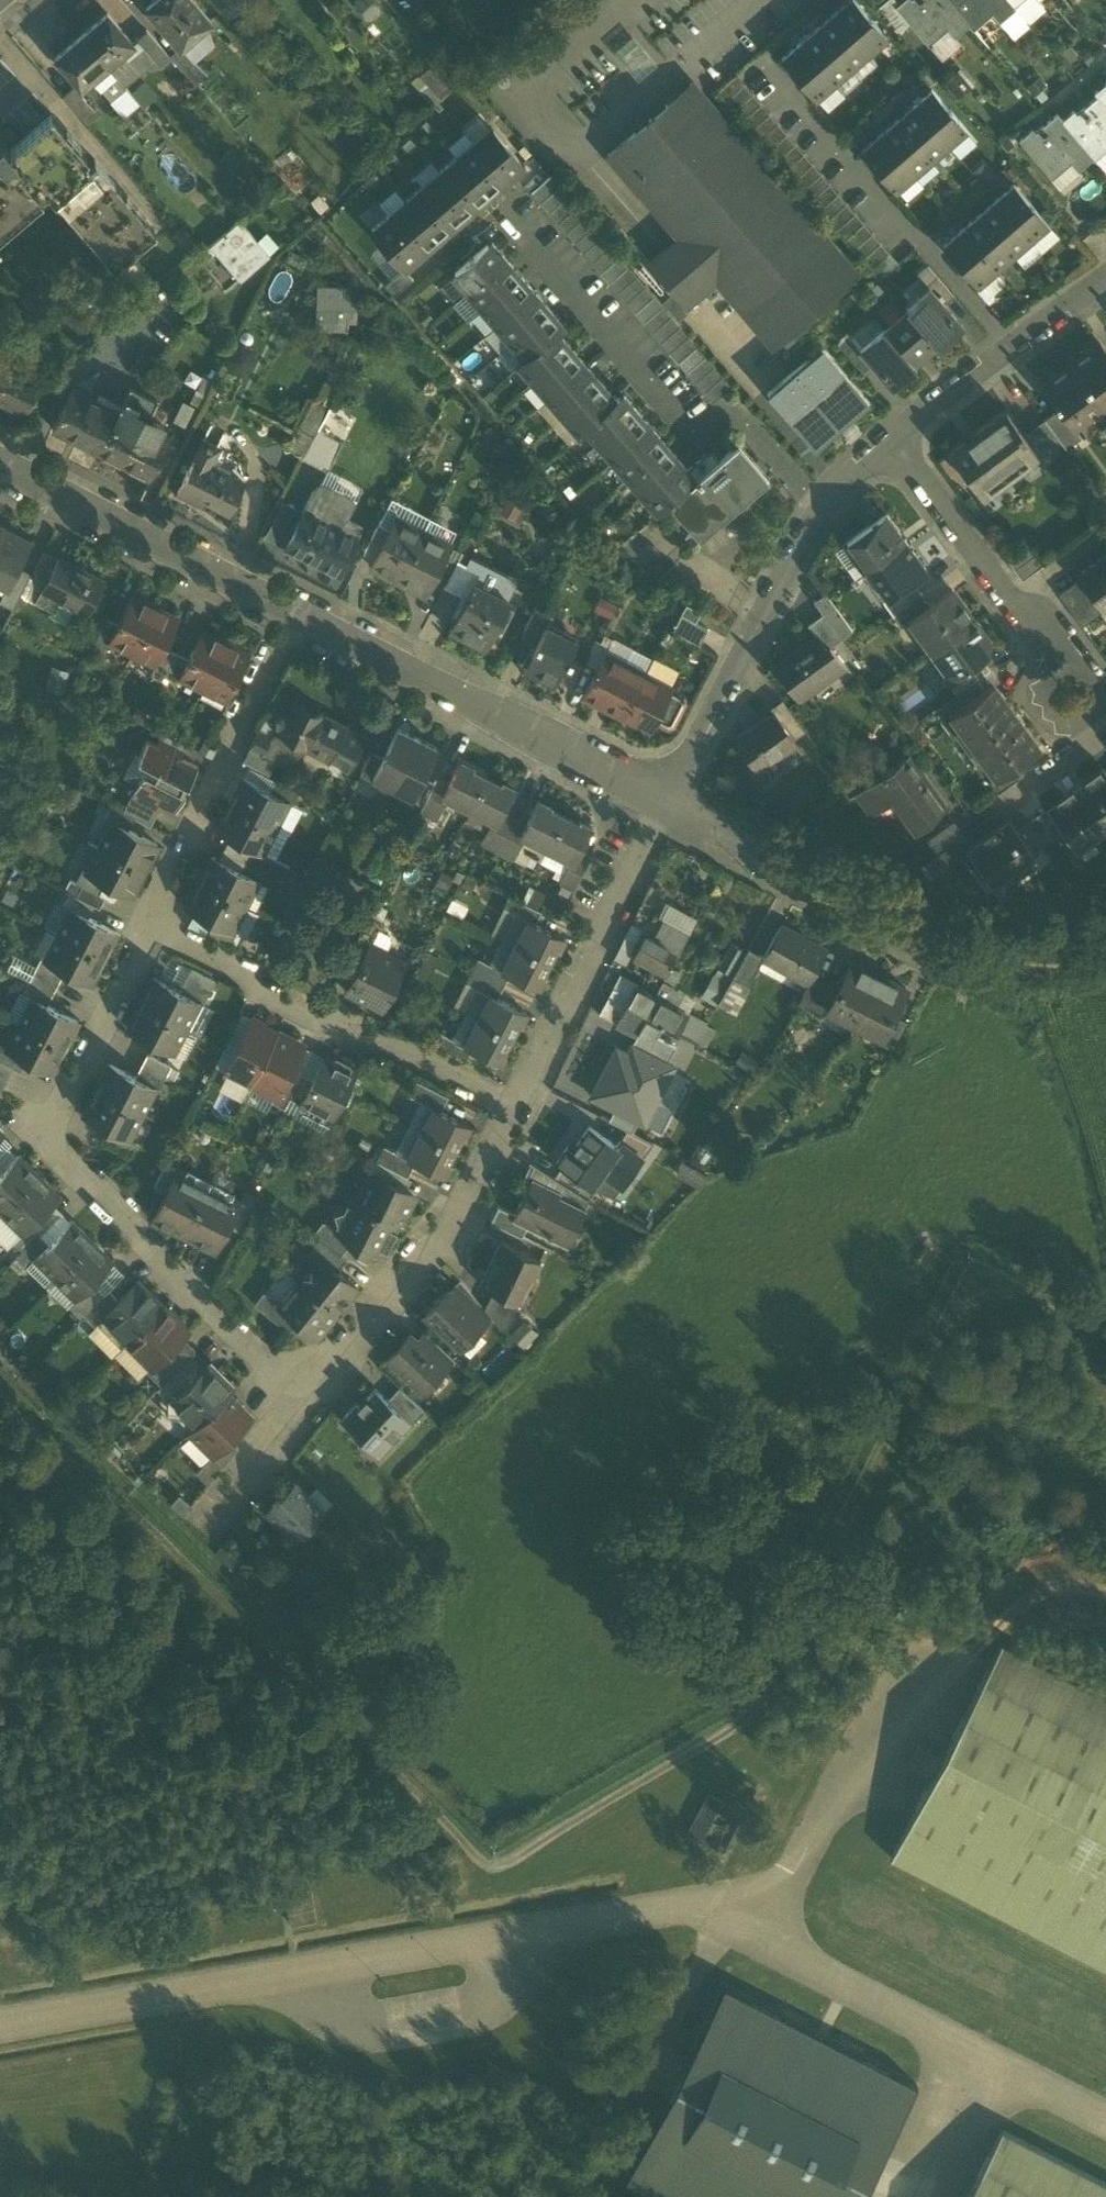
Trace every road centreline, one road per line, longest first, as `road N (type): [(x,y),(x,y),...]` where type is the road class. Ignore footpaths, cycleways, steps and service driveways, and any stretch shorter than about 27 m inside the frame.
road 1 (residential): [(150,923),(56,1114),(56,1152),(303,1411)]
road 2 (residential): [(892,437),(839,488),(804,536),(672,804)]
road 3 (residential): [(308,606),(672,804)]
road 4 (residential): [(150,923),(517,1103)]
road 5 (residential): [(303,1411),(444,1236),(517,1103)]
road 6 (residential): [(308,606),(150,923)]
road 7 (residential): [(0,464),(308,606)]
road 8 (residential): [(517,1103),(672,804)]
road 9 (residential): [(892,437),(1074,692)]
road 10 (residential): [(1105,279),(892,437)]
road 11 (residential): [(672,804),(820,871)]
road 12 (residential): [(205,1526),(303,1411)]
road 13 (residential): [(1026,791),(1085,744),(1074,692)]

